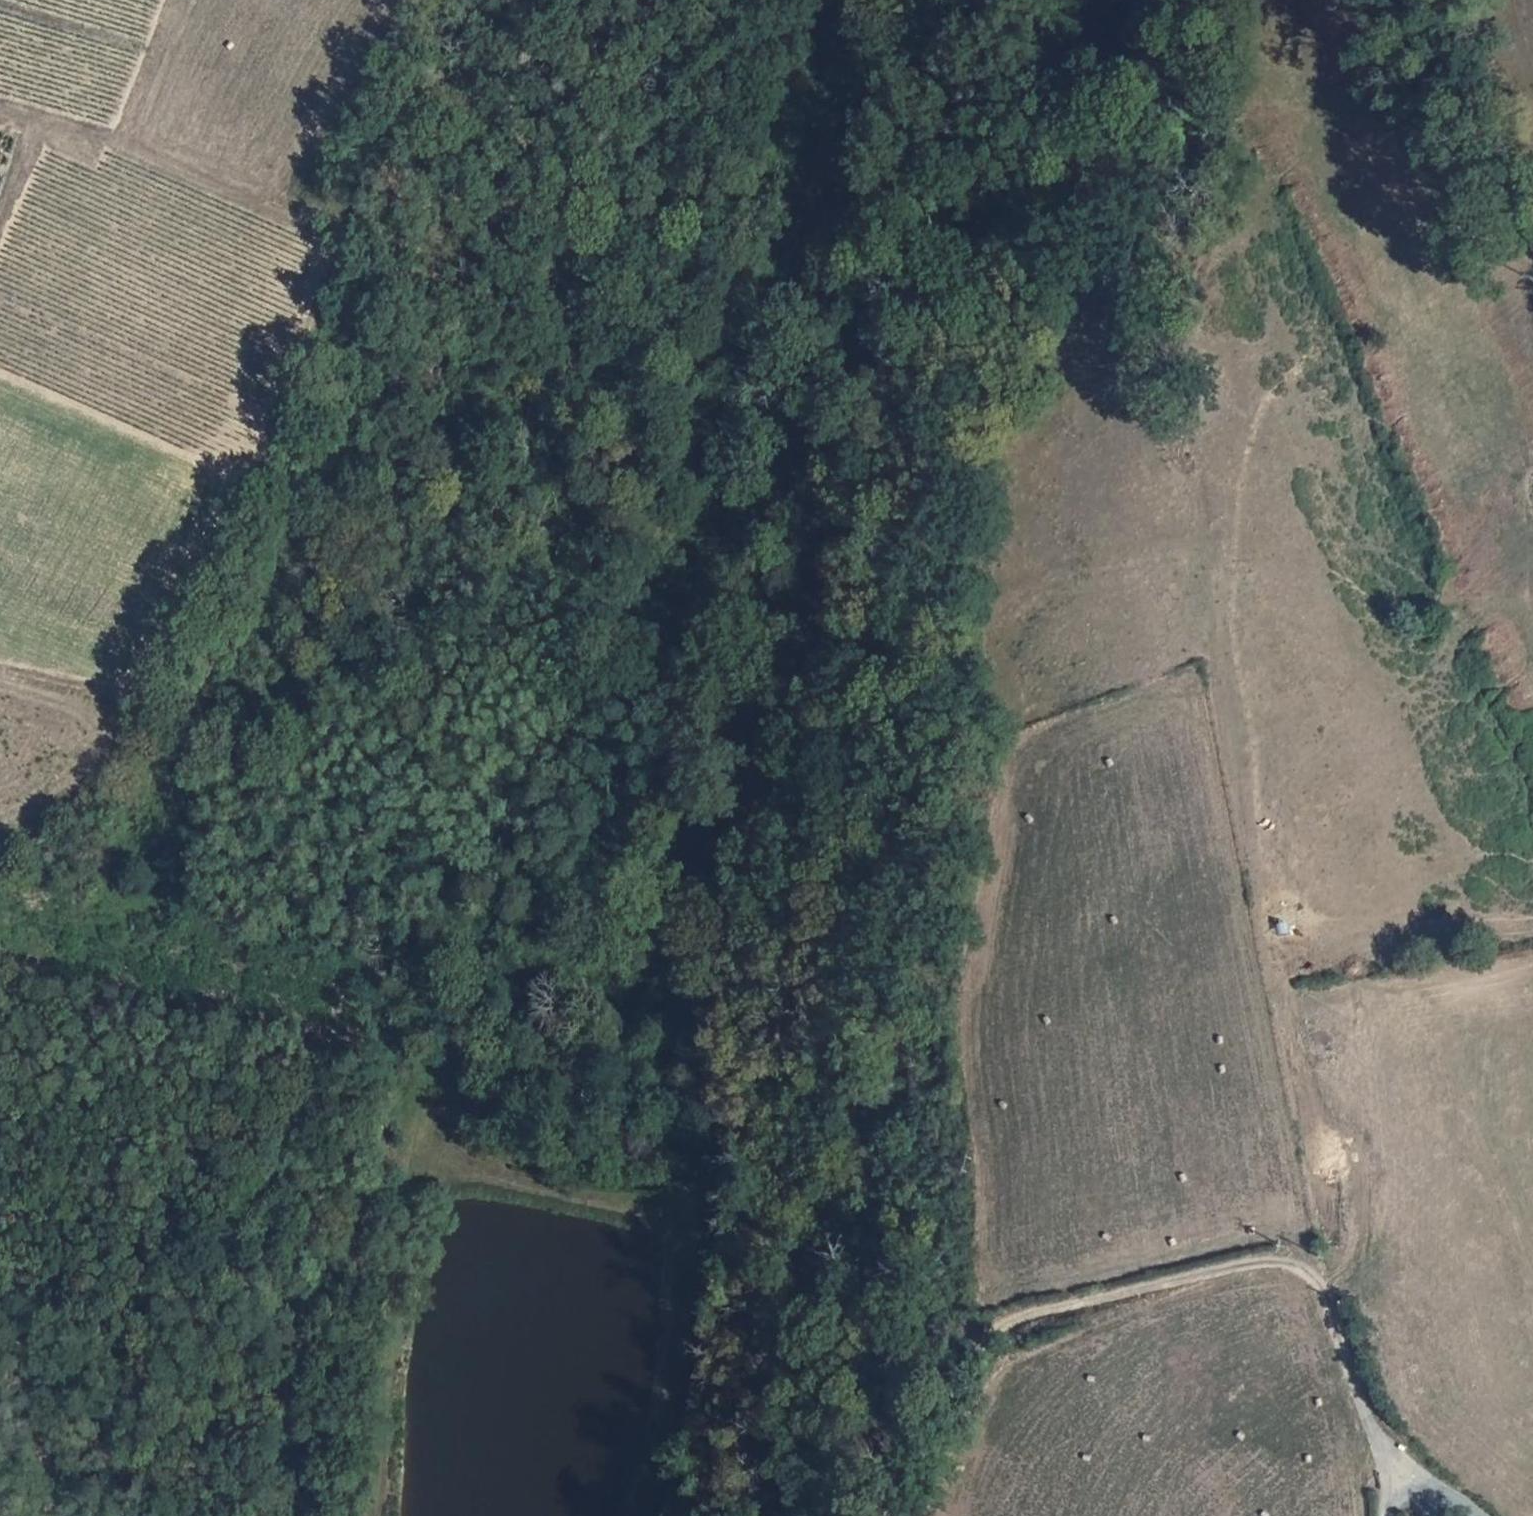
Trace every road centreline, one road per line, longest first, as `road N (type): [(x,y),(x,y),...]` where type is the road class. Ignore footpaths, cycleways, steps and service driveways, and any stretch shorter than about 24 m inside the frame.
road 1 (unclassified): [(888,1515),(947,1387),(1003,1325),(1257,1262),(1291,1262),(1325,1291),(1349,1371),(1393,1462)]
road 2 (track): [(0,1300),(43,1410),(59,1515)]

